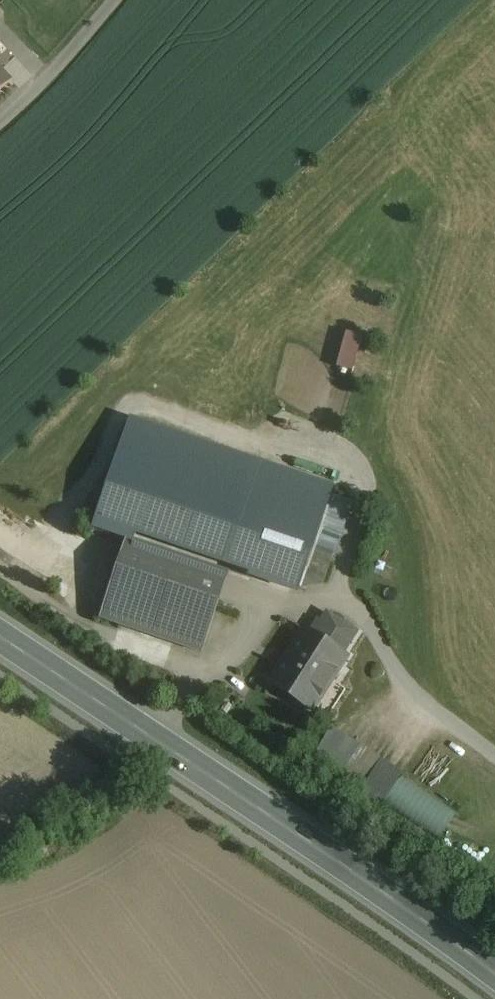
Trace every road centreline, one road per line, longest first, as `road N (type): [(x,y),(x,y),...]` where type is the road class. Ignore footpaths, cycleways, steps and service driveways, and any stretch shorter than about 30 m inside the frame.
road 1 (primary): [(0,638),(494,974)]
road 2 (track): [(0,837),(133,765),(151,738)]
road 3 (unclassified): [(0,120),(110,0)]

